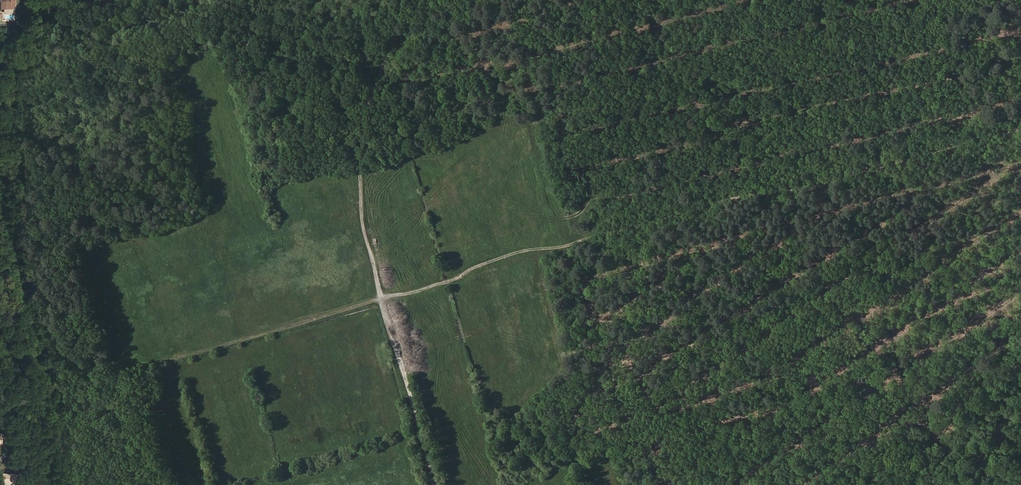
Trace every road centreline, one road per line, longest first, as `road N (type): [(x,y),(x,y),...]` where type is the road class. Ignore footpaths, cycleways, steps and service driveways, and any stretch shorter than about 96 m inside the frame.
road 1 (track): [(0,411),(383,297),(1020,129)]
road 2 (track): [(401,0),(372,93),(361,206),(436,484)]

